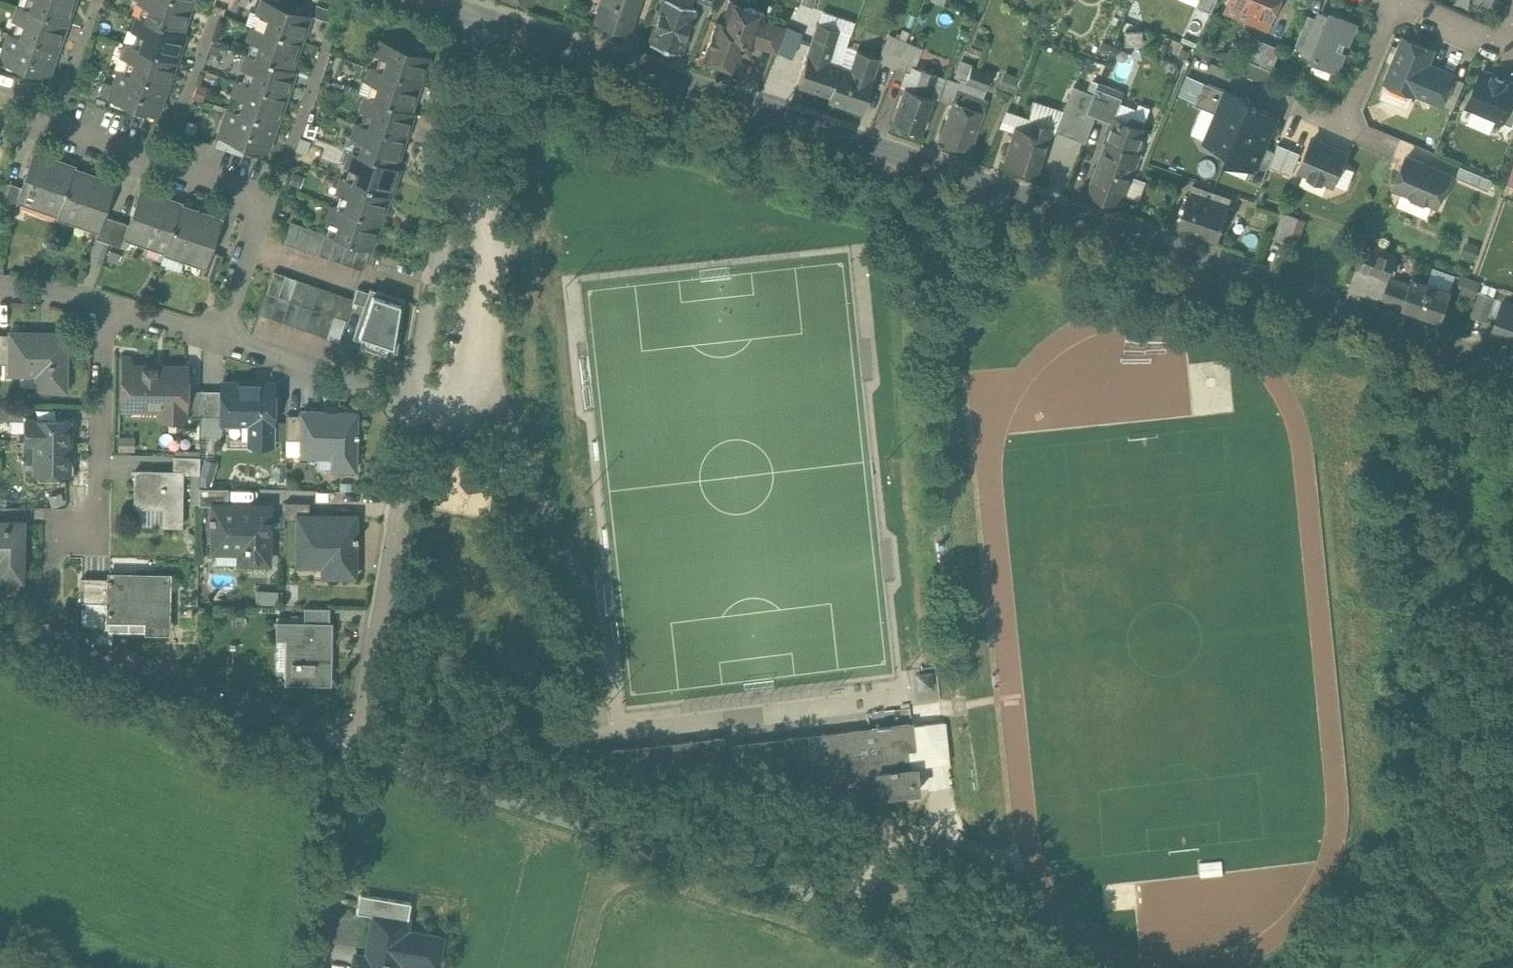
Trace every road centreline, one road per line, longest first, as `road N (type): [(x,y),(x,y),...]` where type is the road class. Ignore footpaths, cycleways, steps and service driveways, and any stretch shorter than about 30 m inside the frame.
road 1 (tertiary): [(482,10),(1512,362)]
road 2 (residential): [(352,751),(457,791),(822,898),(965,967)]
road 3 (residential): [(0,83),(272,178),(217,337)]
road 4 (residential): [(482,10),(412,401)]
road 5 (residential): [(0,623),(352,751)]
road 6 (residential): [(412,401),(352,751)]
road 7 (residential): [(104,304),(99,516)]
road 8 (residential): [(412,401),(217,337)]
road 9 (residential): [(1345,126),(1397,0)]
road 10 (residential): [(1512,50),(1397,0)]

